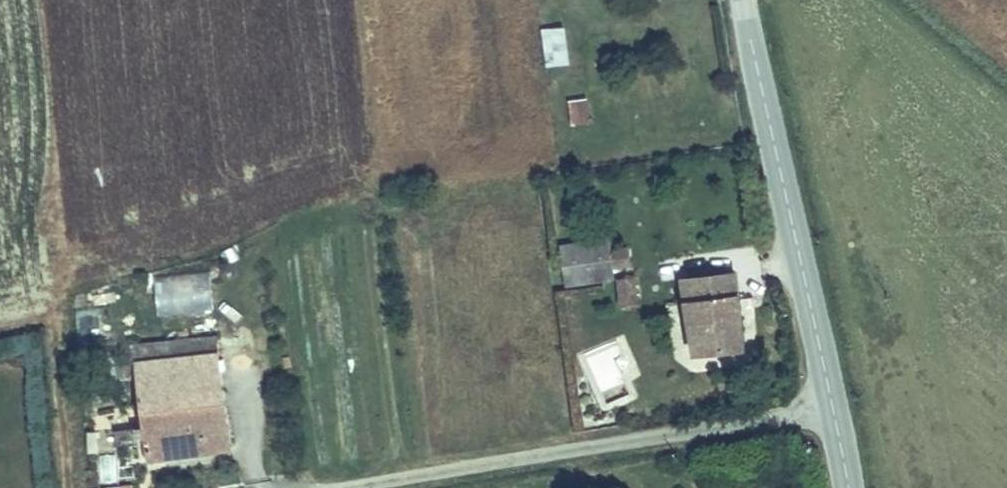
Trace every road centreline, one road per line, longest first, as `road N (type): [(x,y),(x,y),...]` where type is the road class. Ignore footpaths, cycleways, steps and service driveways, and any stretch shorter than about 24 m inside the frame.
road 1 (tertiary): [(742,0),(846,487)]

